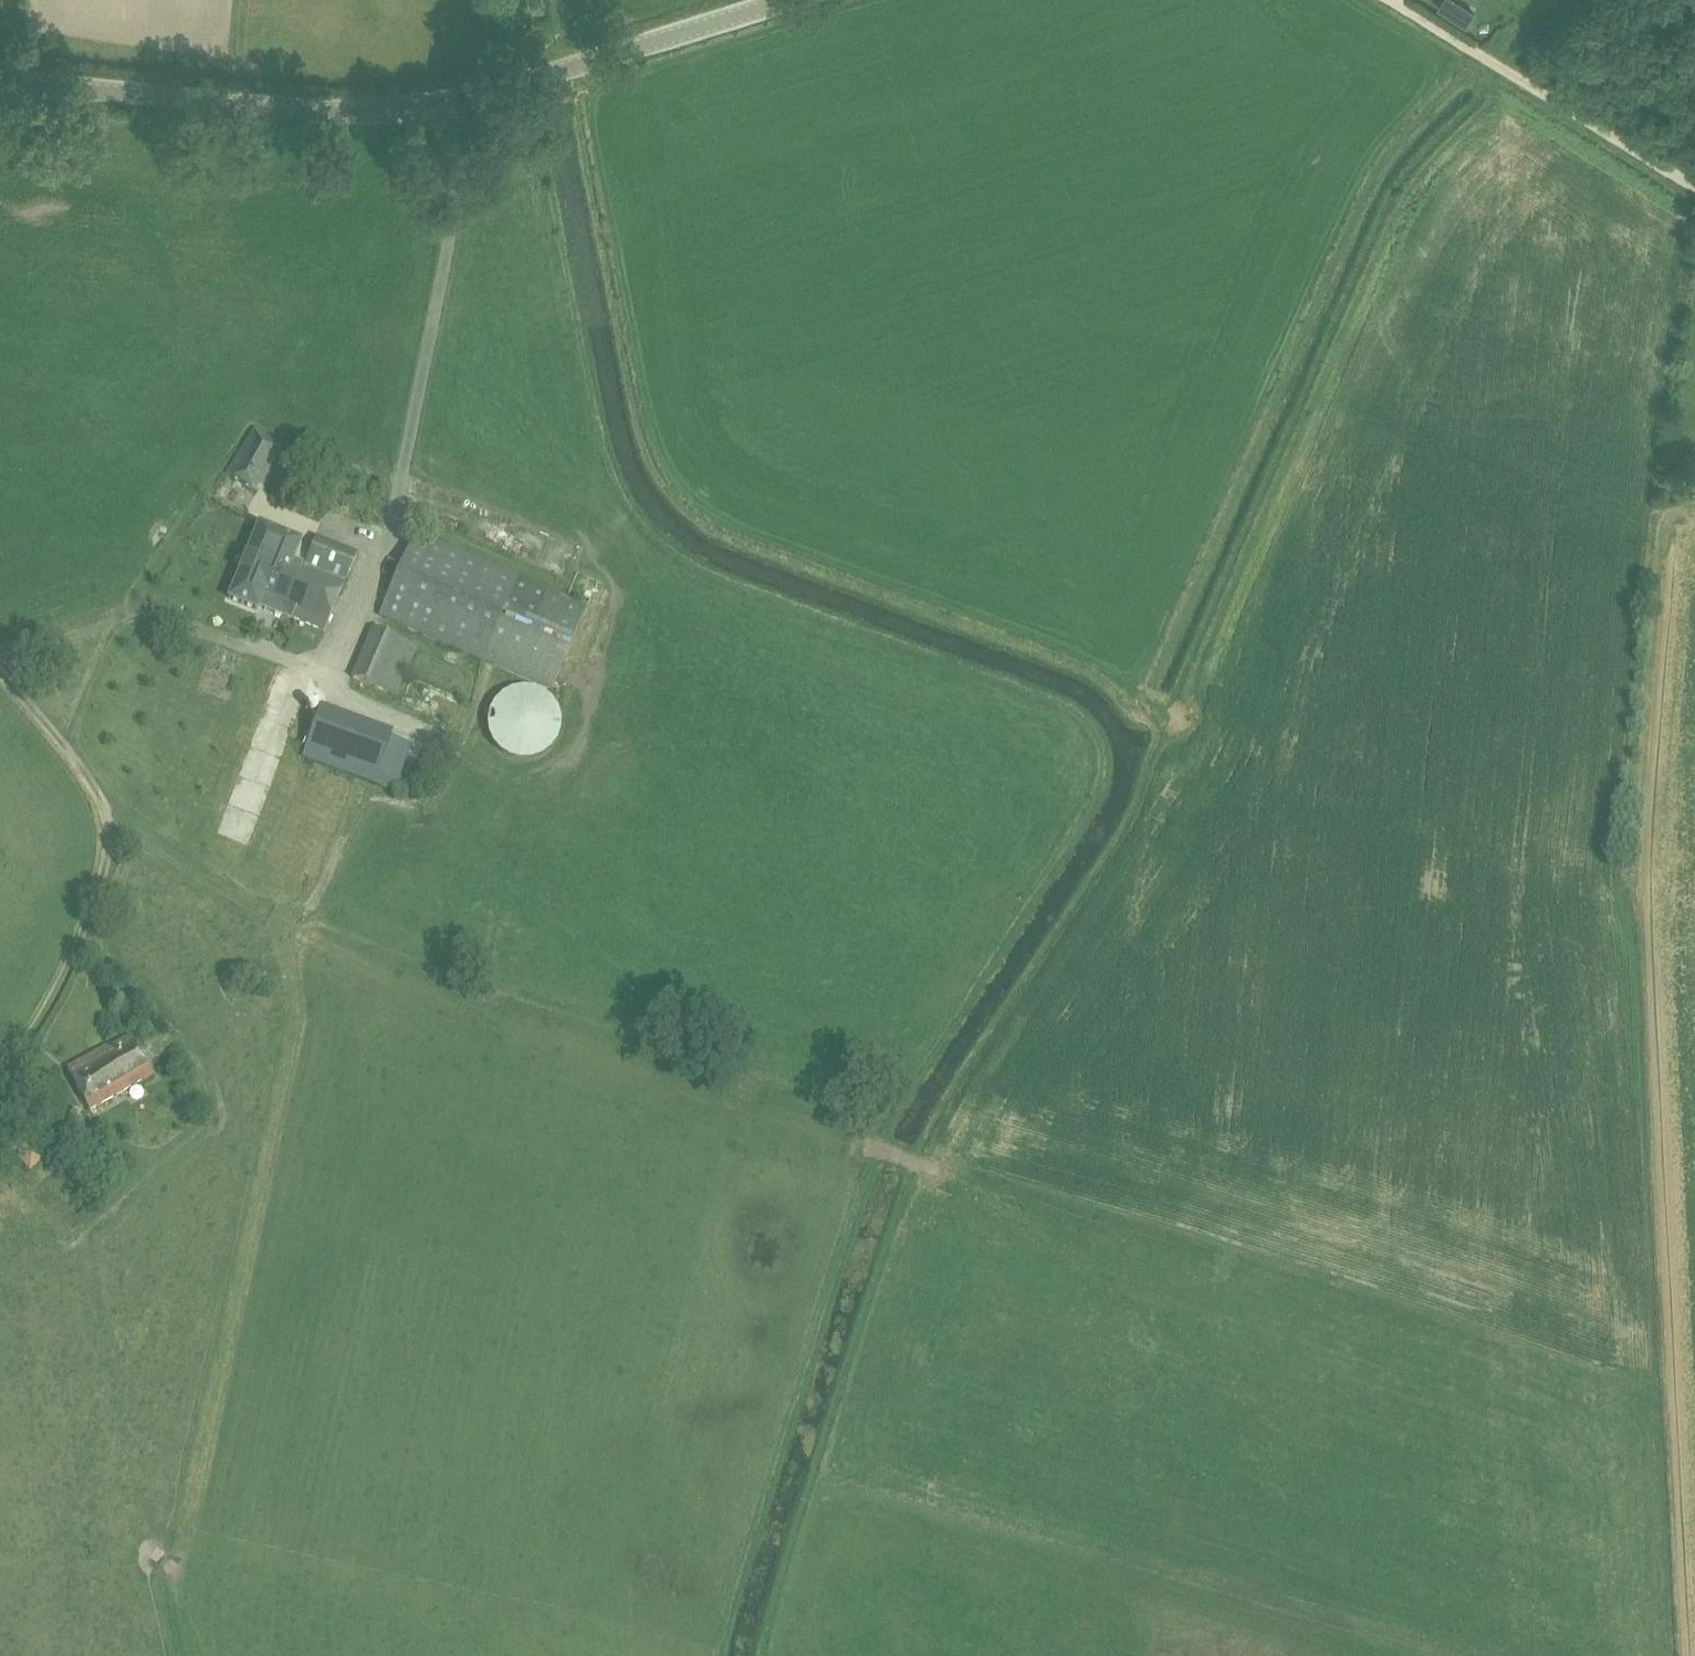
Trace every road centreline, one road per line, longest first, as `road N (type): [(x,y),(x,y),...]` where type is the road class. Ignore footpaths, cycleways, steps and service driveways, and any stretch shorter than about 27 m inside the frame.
road 1 (tertiary): [(0,81),(269,108),(383,110),(540,83),(803,0)]
road 2 (track): [(0,1076),(68,964),(109,844),(102,801),(0,676)]
road 3 (track): [(392,531),(457,178),(459,97)]

